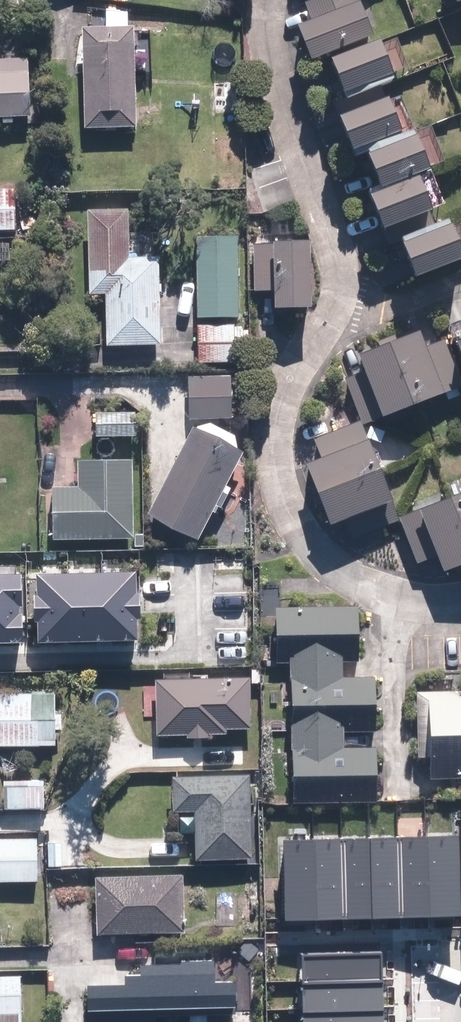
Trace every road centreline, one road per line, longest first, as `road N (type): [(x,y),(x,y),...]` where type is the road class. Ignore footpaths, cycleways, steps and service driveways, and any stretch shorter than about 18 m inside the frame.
road 1 (residential): [(402,597),(319,557),(291,522),(276,476),(278,421),(294,374),(342,292)]
road 2 (residential): [(342,292),(345,269),(278,91),(267,0)]
road 3 (residential): [(404,790),(402,597)]
road 4 (residential): [(460,280),(377,306),(342,292)]

